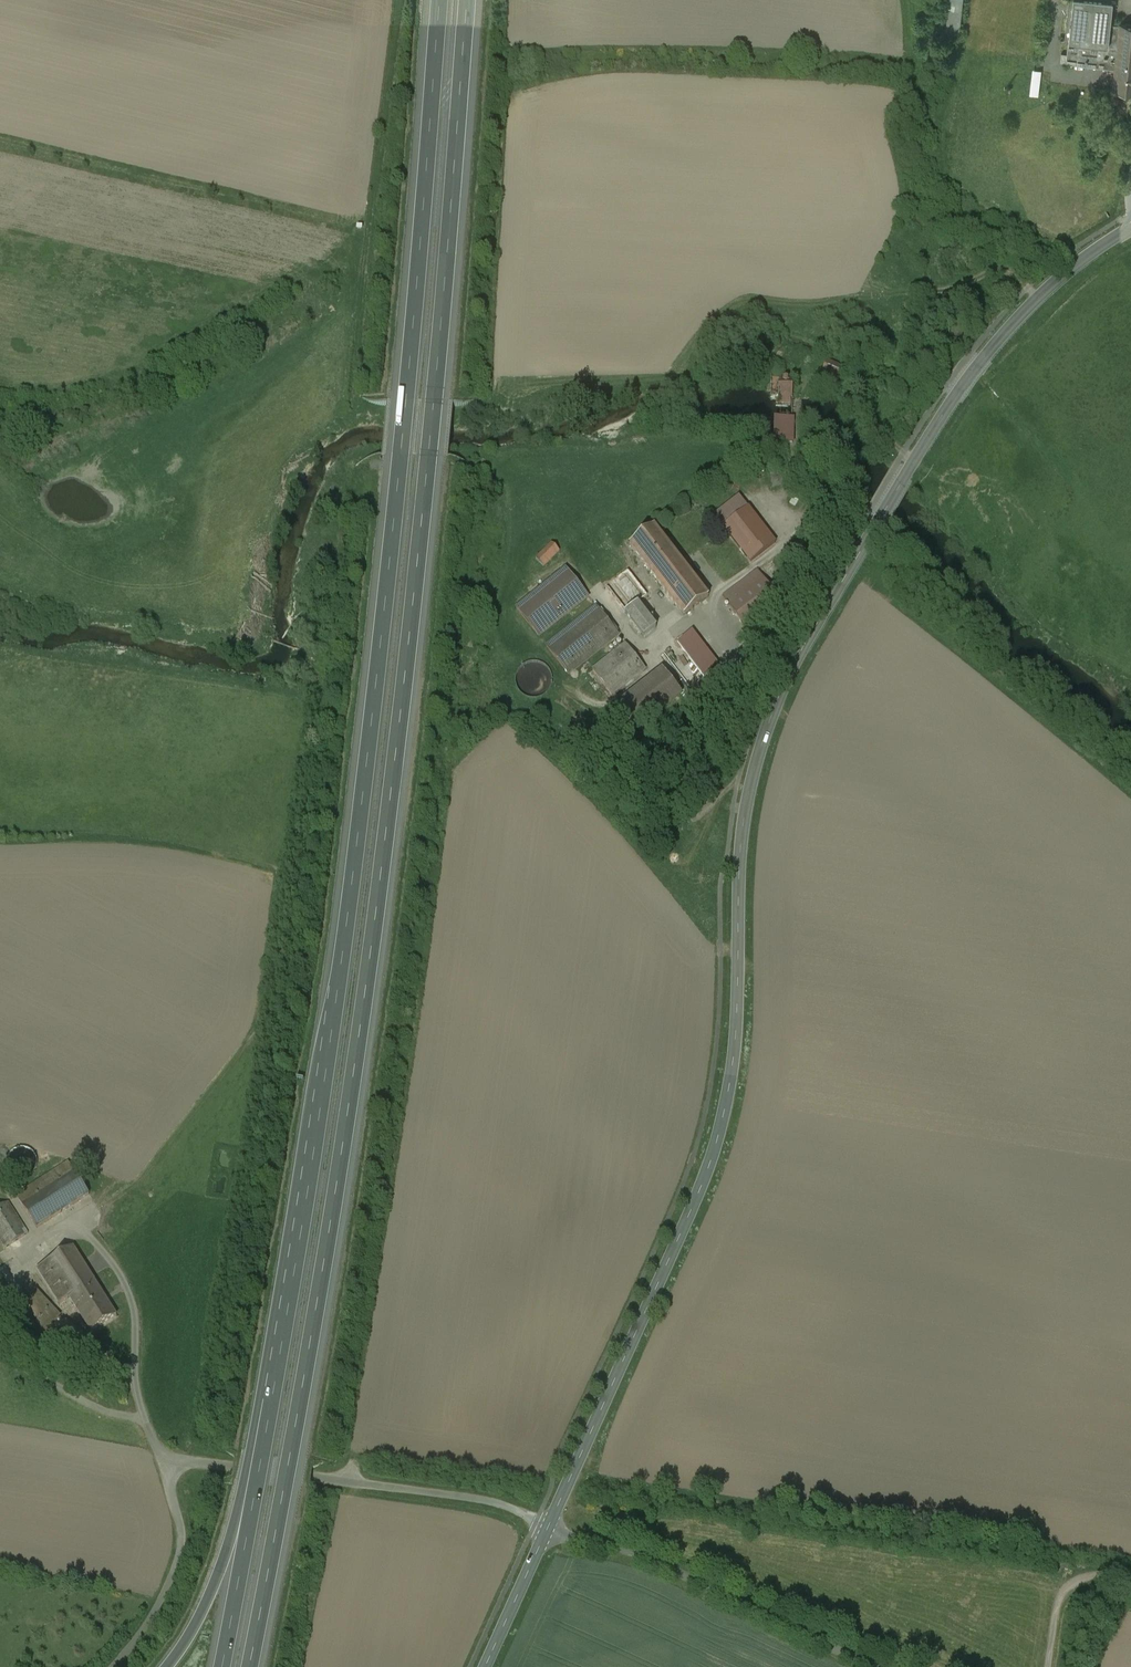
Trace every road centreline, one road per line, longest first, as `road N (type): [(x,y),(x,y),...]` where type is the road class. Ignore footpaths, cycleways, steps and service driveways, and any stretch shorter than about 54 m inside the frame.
road 1 (motorway): [(250,1666),(330,1237),(381,881),(431,449),(467,0)]
road 2 (tertiary): [(549,1526),(715,1149),(736,1050),(741,838),(780,697),(960,389),(1047,292),(1130,229)]
road 3 (motorway): [(439,0),(380,658),(326,1078)]
road 4 (motorway): [(326,1078),(237,1519),(205,1614),(170,1666)]
road 5 (unclassified): [(549,1526),(515,1508),(183,1459),(170,1470),(181,1538),(171,1572),(110,1666)]
road 6 (motorway): [(326,1078),(222,1666)]
road 7 (unclassified): [(549,1526),(641,1559),(864,1666)]
road 8 (tertiary): [(485,1666),(549,1526)]
road 9 (track): [(1047,1666),(1058,1603),(1071,1586),(1096,1577),(1130,1580)]

